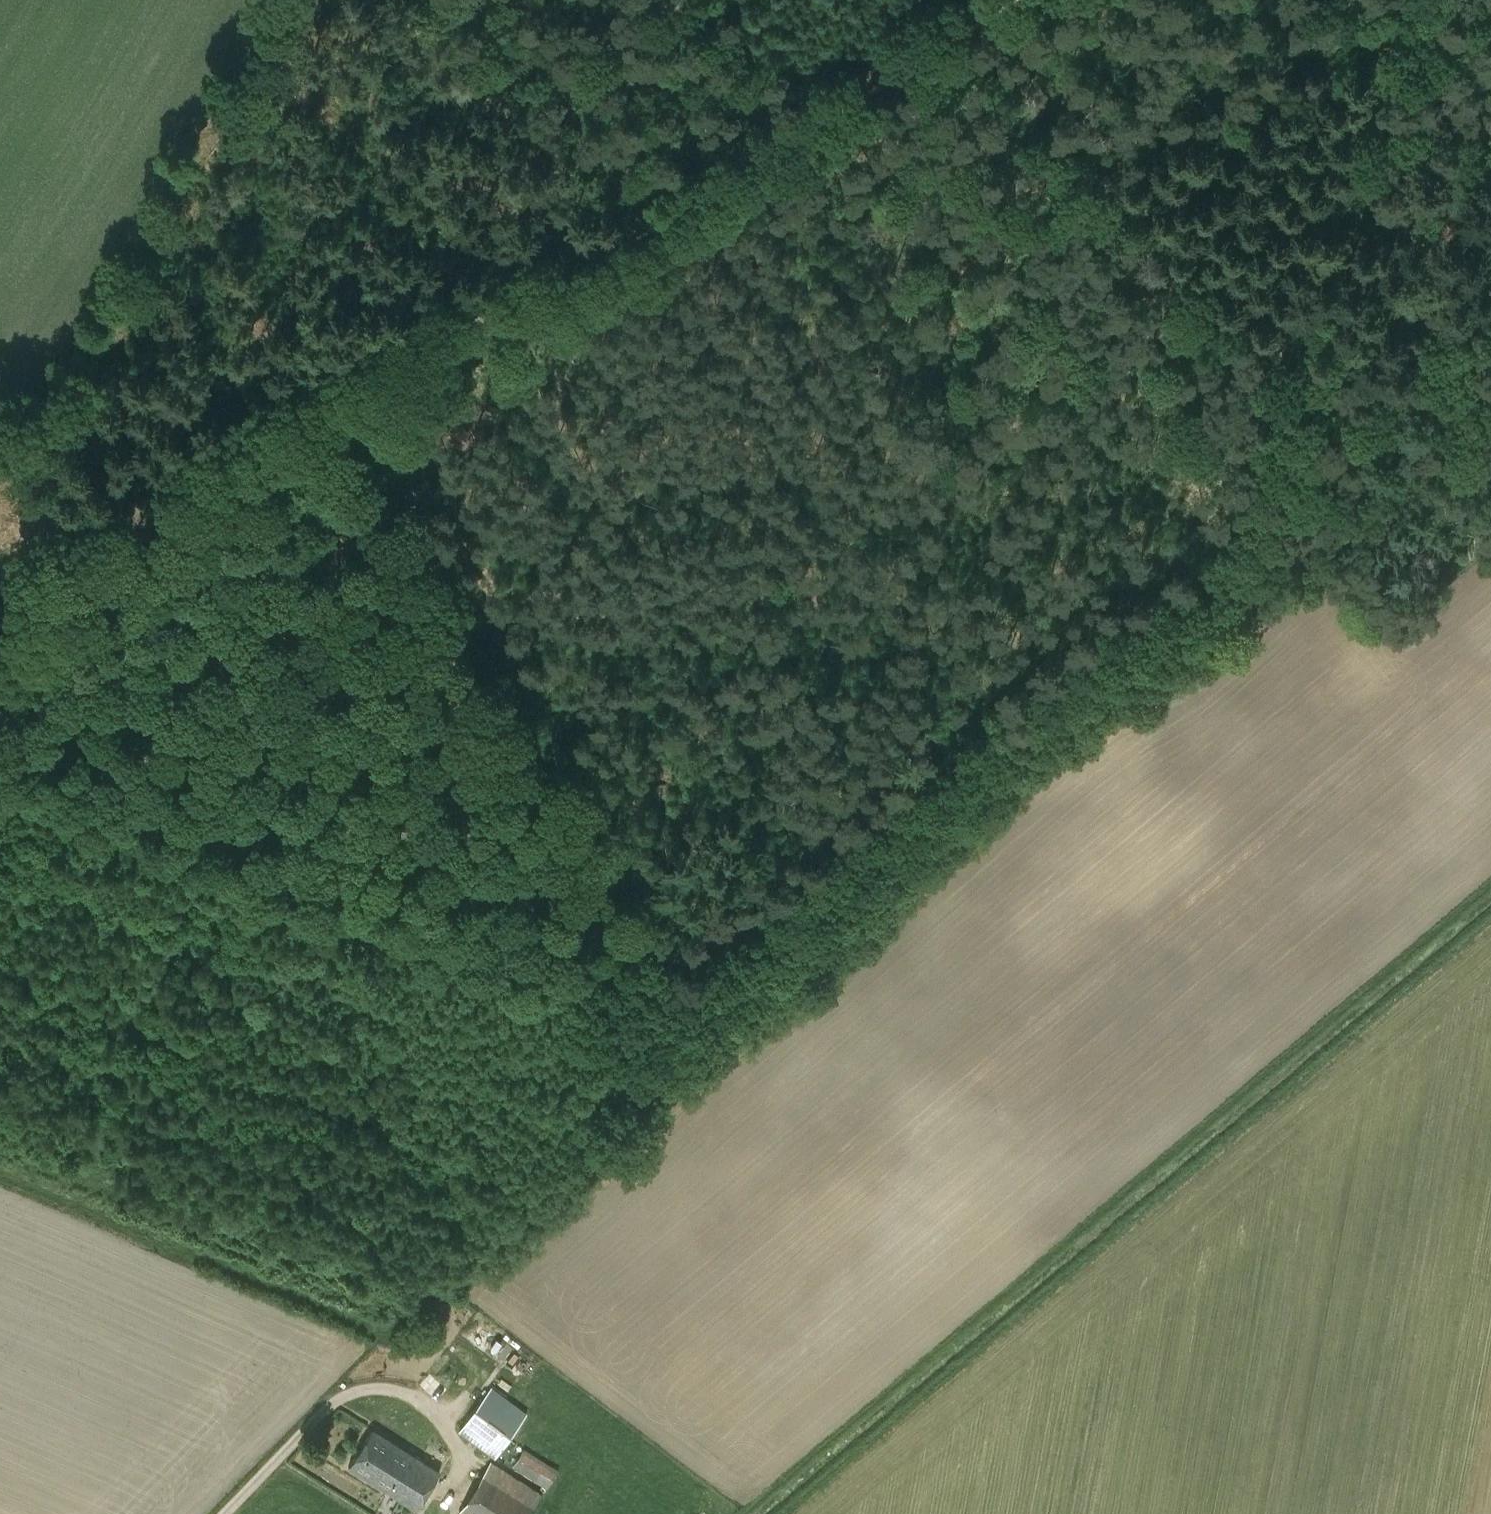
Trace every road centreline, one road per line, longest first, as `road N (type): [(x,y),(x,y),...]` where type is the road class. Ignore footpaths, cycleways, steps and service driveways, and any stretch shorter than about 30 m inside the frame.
road 1 (track): [(0,610),(249,473),(993,0)]
road 2 (track): [(435,1390),(403,1376),(354,1384),(227,1513)]

